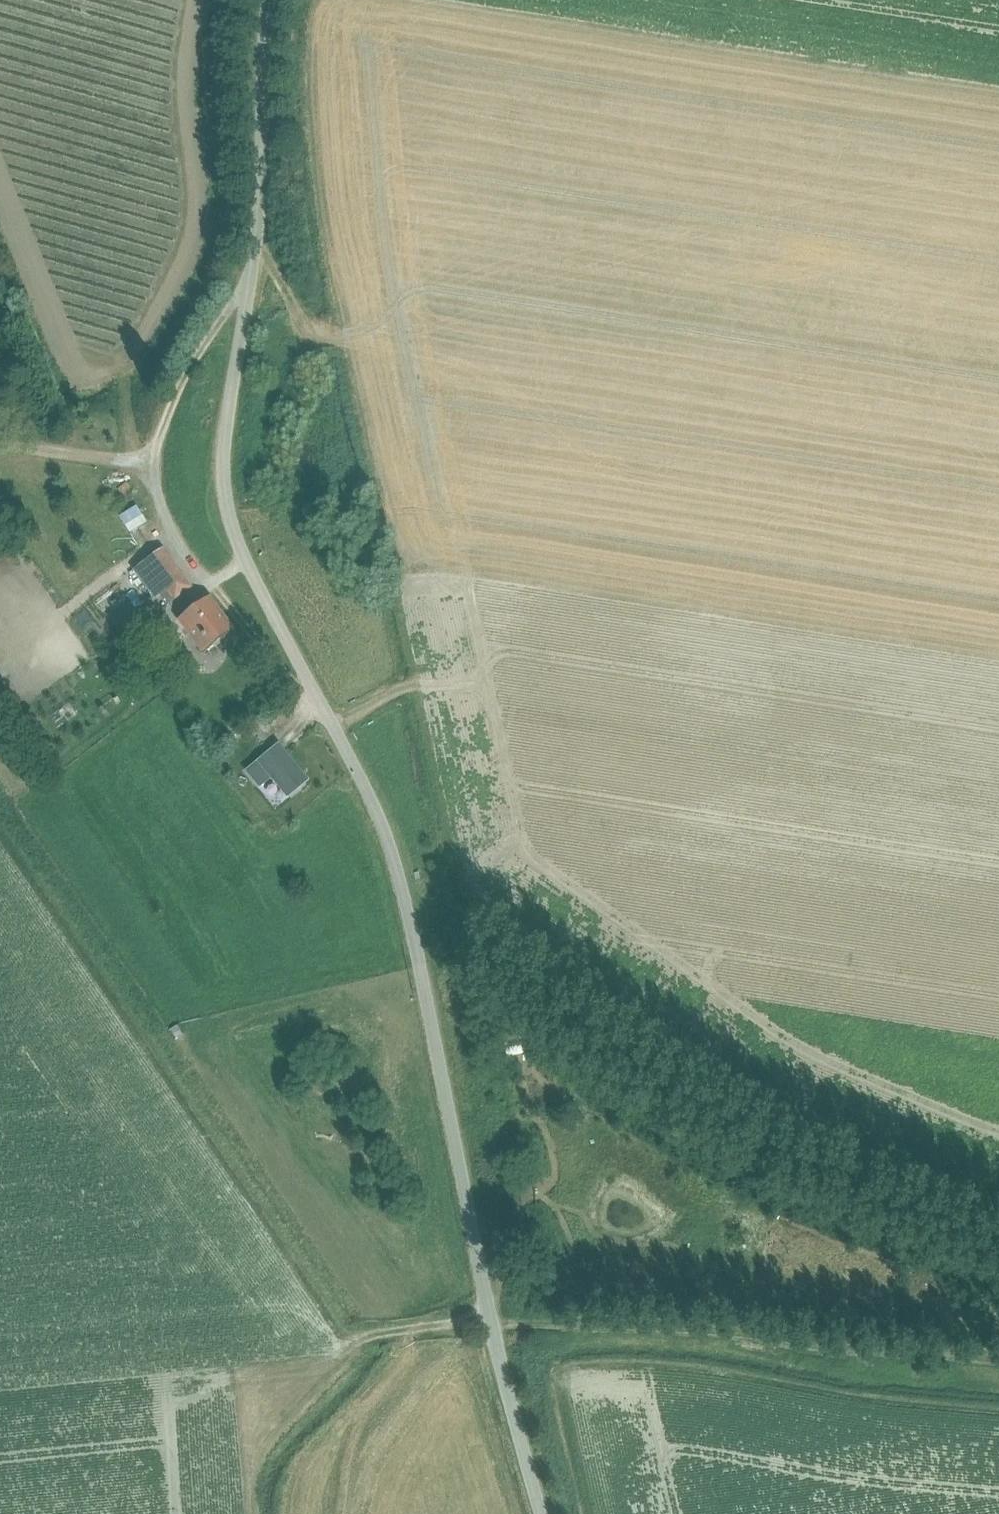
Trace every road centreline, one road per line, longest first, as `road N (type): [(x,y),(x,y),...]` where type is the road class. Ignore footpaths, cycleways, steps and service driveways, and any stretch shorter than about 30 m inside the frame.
road 1 (unclassified): [(544,1513),(493,1326),(398,866),(368,792),(245,561)]
road 2 (unclassified): [(245,561),(211,582),(169,525),(153,461),(162,423),(191,367),(232,304),(250,291)]
road 3 (unclassified): [(250,291),(270,0)]
road 4 (unclassified): [(245,561),(233,520),(226,439),(250,291)]
road 5 (track): [(316,694),(211,582)]

